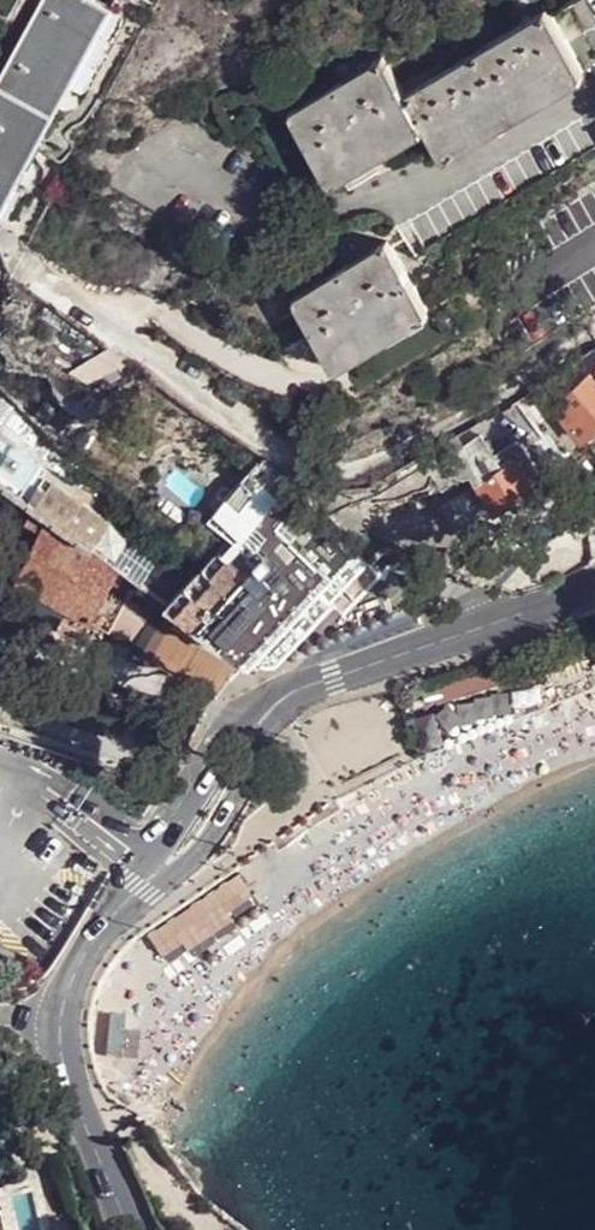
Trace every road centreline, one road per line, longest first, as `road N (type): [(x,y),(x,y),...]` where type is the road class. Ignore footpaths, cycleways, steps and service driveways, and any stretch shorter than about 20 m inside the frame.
road 1 (residential): [(142,883),(74,970),(59,1020),(67,1080),(127,1229)]
road 2 (residential): [(296,690),(559,601),(594,580)]
road 3 (residential): [(142,883),(193,858),(296,690)]
road 4 (residential): [(296,690),(251,713),(142,883)]

